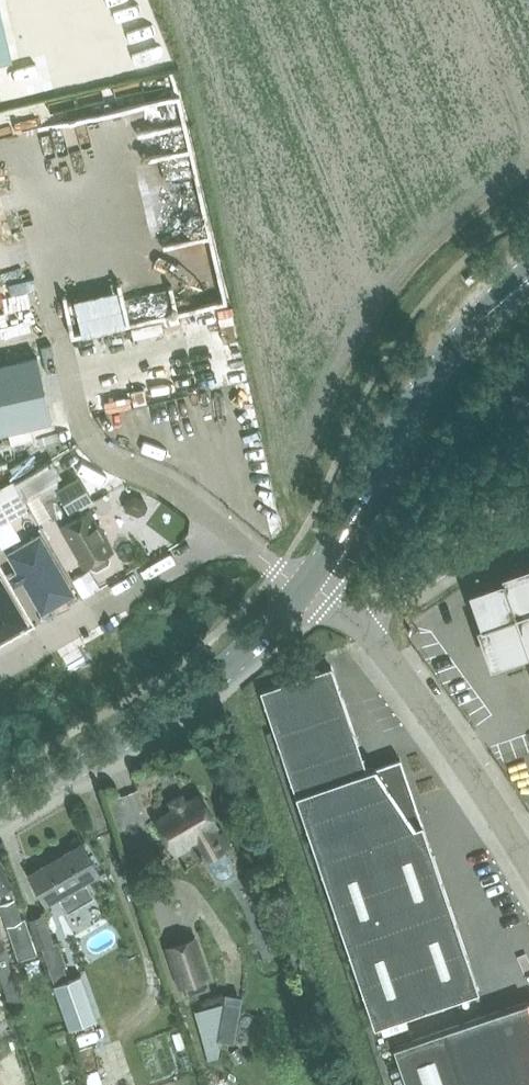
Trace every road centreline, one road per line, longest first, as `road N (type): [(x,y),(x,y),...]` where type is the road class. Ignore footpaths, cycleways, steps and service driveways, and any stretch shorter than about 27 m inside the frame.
road 1 (tertiary): [(0,813),(204,687),(266,633),(308,581),(418,395),(481,320),(528,283)]

